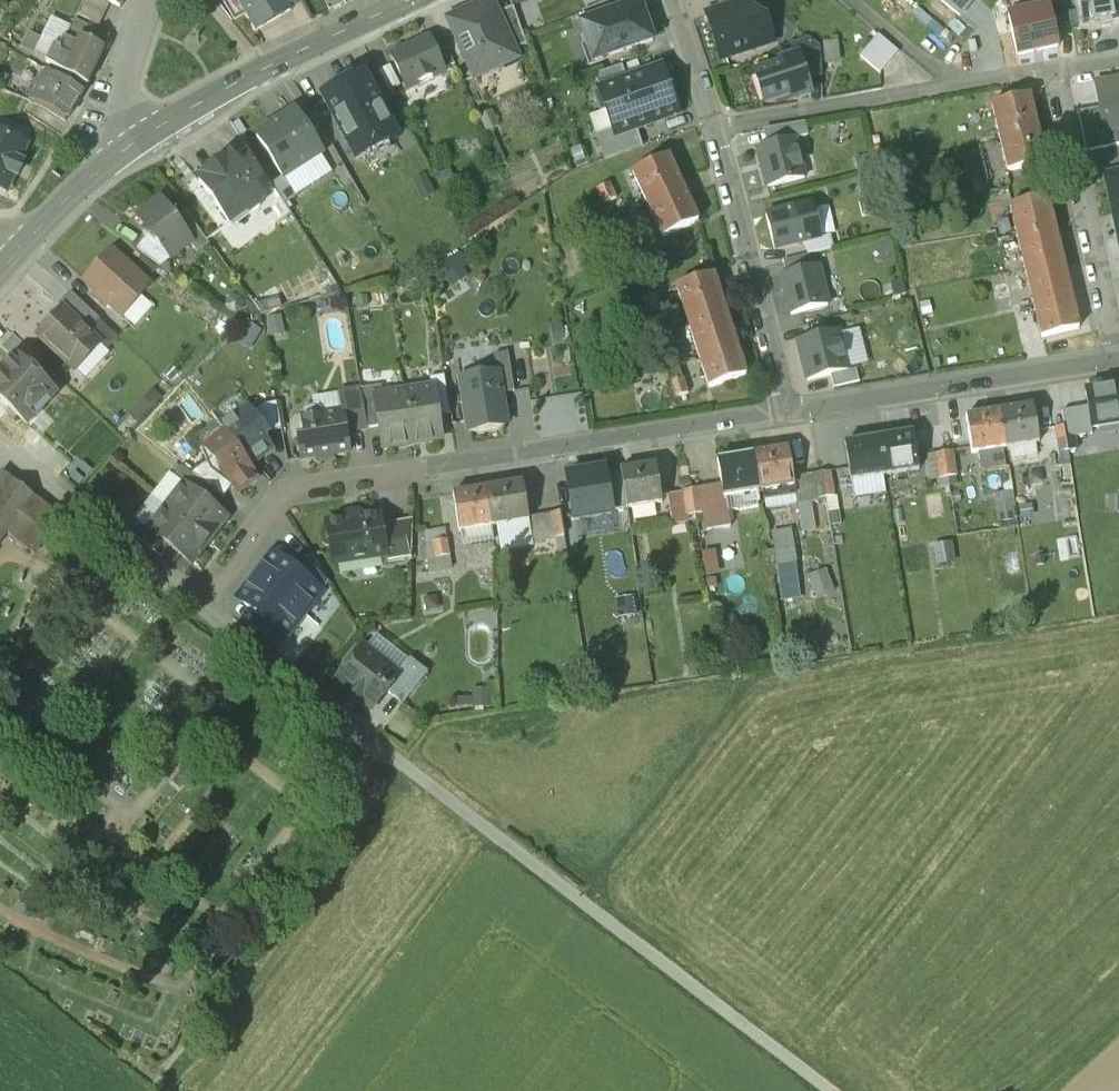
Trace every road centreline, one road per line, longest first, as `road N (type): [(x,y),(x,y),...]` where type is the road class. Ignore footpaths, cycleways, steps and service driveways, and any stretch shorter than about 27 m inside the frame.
road 1 (residential): [(199,612),(287,491),(793,412)]
road 2 (track): [(404,769),(824,1090)]
road 3 (residential): [(1053,65),(716,133)]
road 4 (residential): [(793,412),(1118,362)]
road 5 (secondary): [(134,142),(266,67),(412,0)]
road 6 (residential): [(1118,362),(1053,65)]
road 7 (residential): [(716,133),(793,412)]
road 8 (secondary): [(21,249),(134,142)]
road 9 (residential): [(134,142),(120,104),(151,0)]
road 10 (residential): [(670,0),(716,133)]

